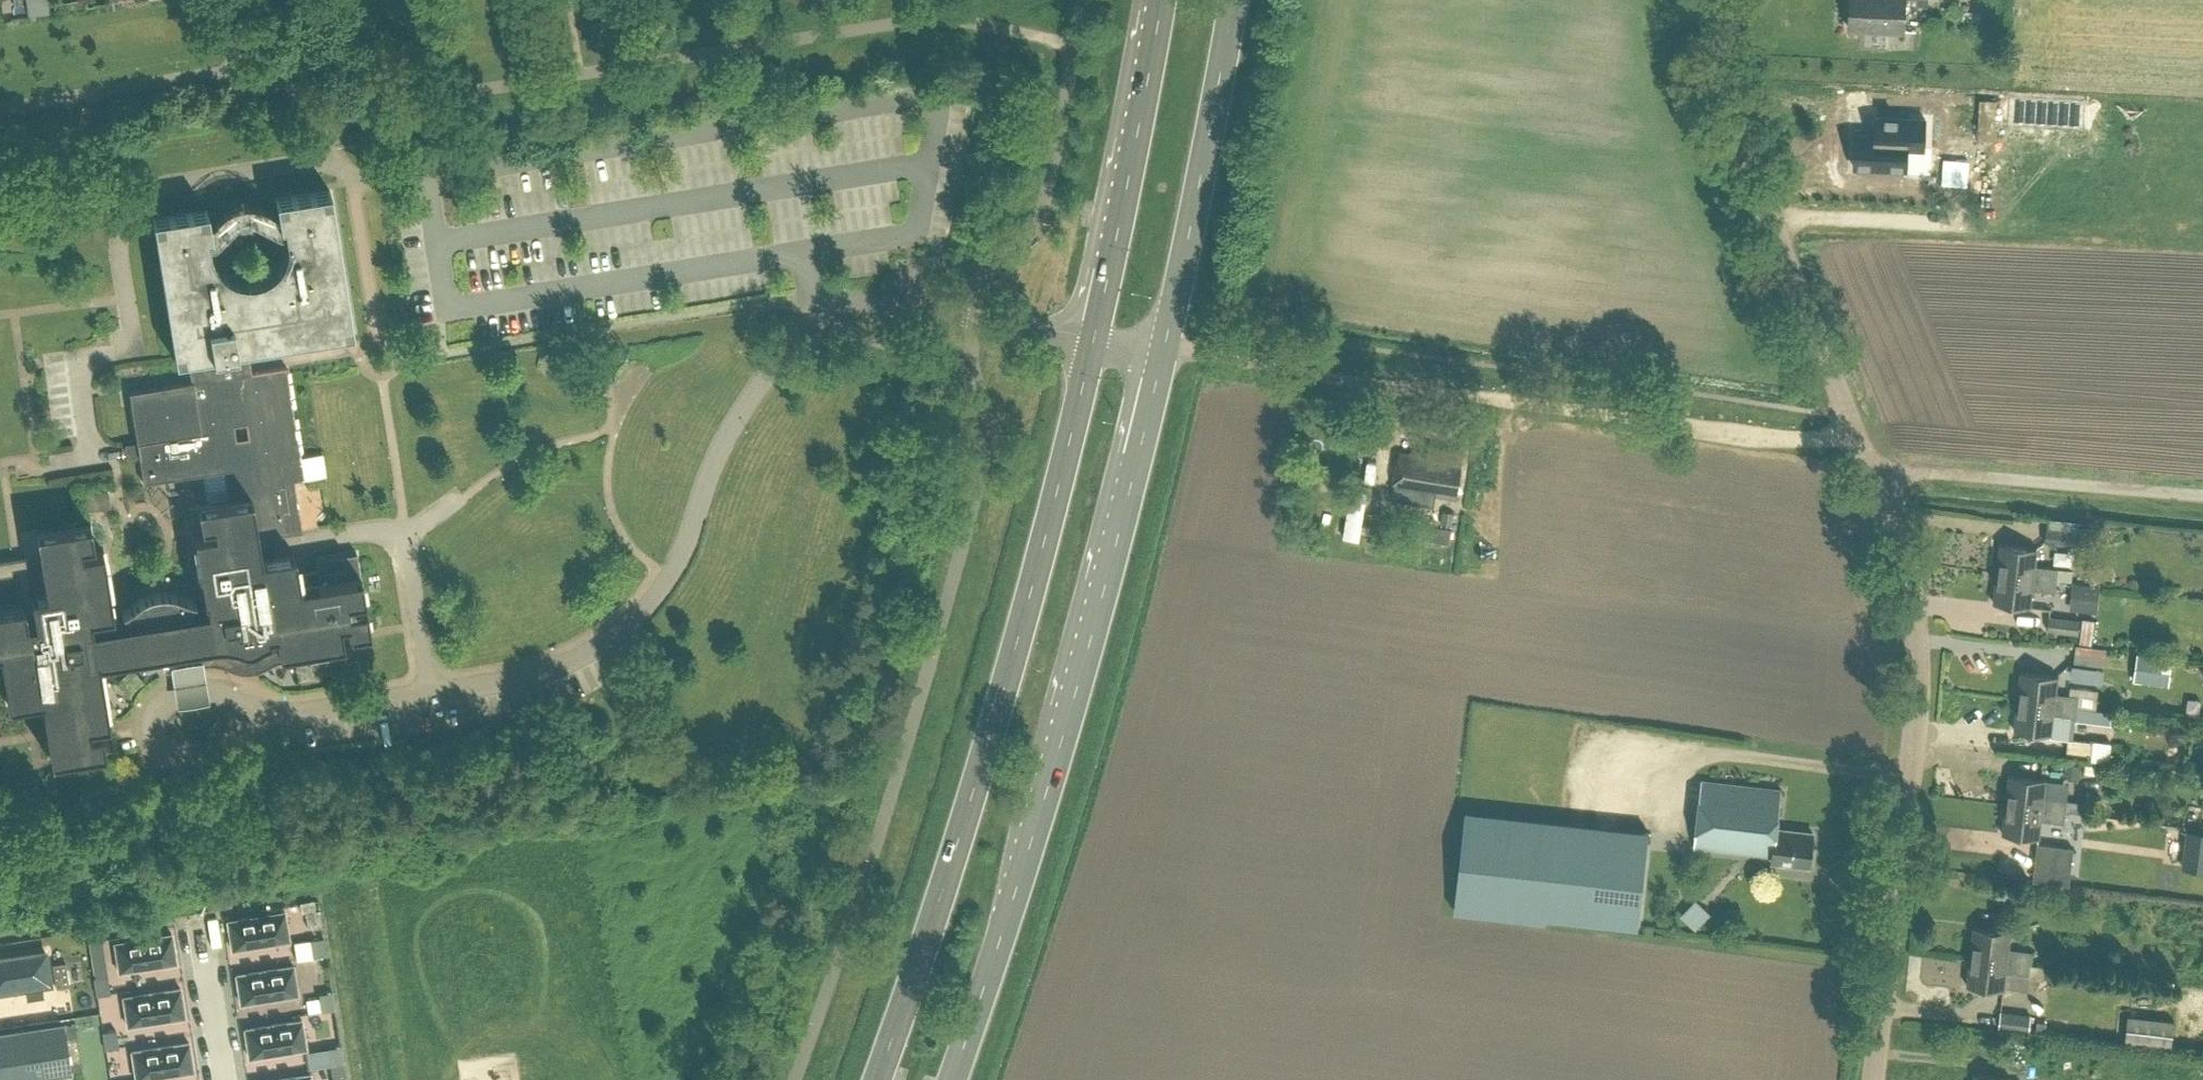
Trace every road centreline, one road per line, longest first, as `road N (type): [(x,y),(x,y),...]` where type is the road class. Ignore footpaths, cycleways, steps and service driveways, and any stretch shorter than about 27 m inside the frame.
road 1 (primary): [(1095,337),(990,749),(878,1079)]
road 2 (primary): [(953,1079),(1018,889),(1165,348)]
road 3 (unclassified): [(1871,1079),(1921,663),(1910,585),(1875,479)]
road 4 (track): [(1278,367),(1815,441),(1857,432)]
road 5 (unclassified): [(1875,479),(1754,181),(1724,0)]
road 6 (primary): [(1165,348),(1233,0)]
road 7 (primary): [(1162,0),(1095,337)]
road 8 (unclassified): [(2202,494),(1926,471),(1875,479)]
road 9 (residential): [(223,1079),(196,915)]

